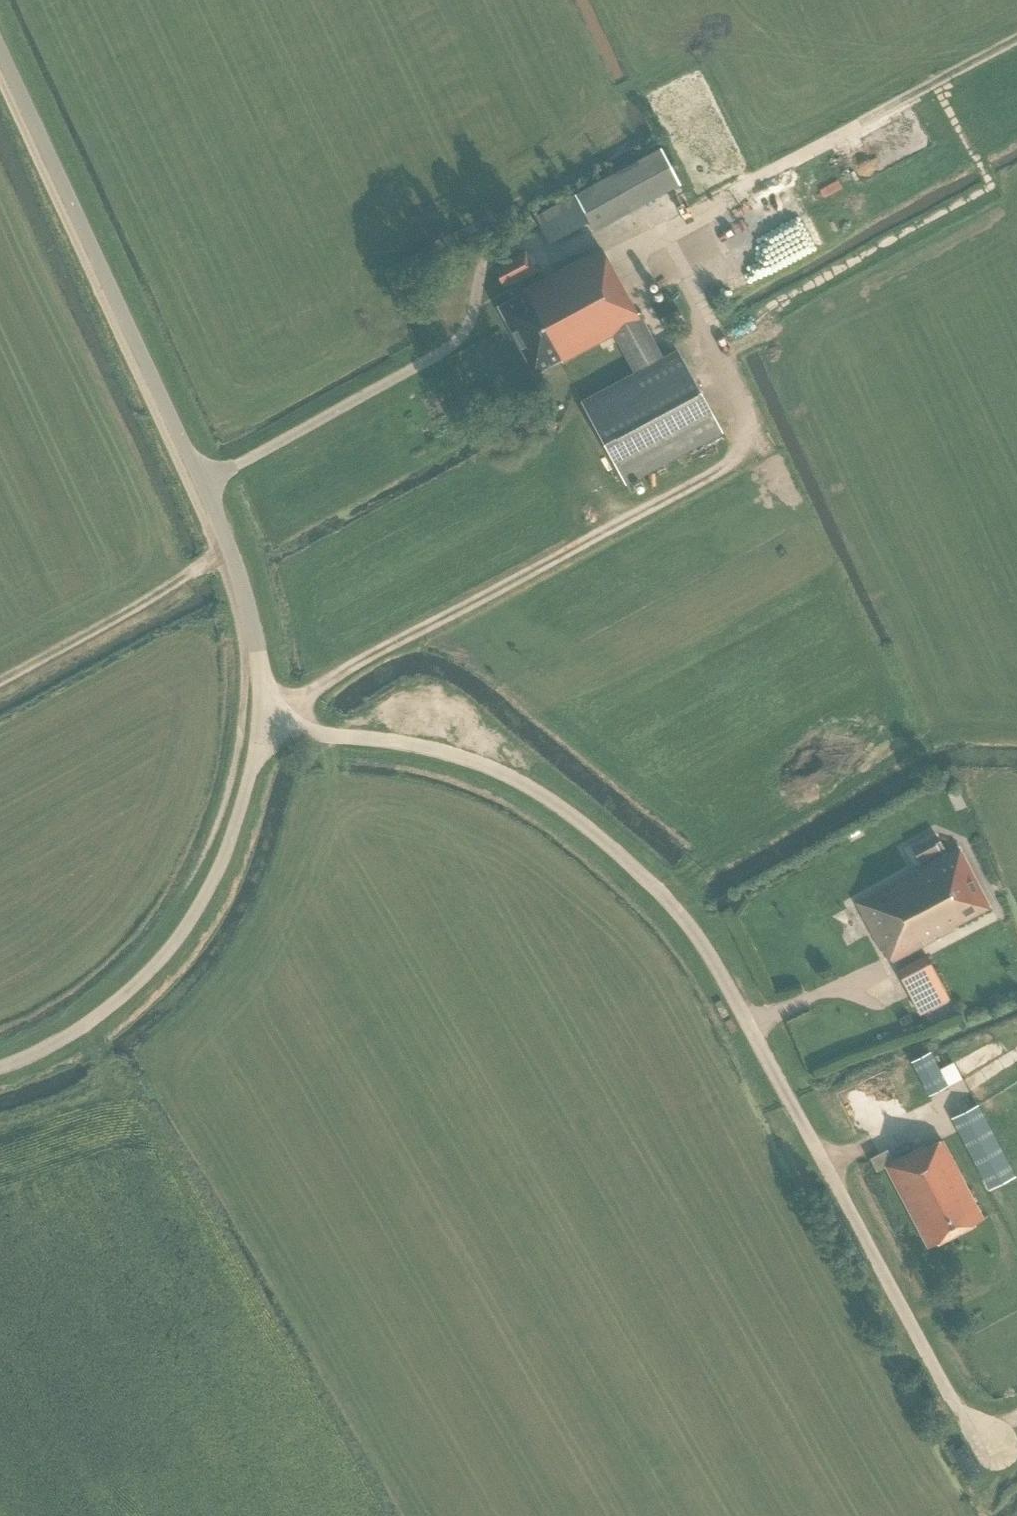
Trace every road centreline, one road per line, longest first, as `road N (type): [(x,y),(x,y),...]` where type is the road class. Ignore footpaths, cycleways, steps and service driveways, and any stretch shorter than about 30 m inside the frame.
road 1 (unclassified): [(986,1455),(723,979),(658,893),(581,822),(505,777),(402,745),(266,726)]
road 2 (unclassified): [(266,726),(259,652),(228,542),(0,51)]
road 3 (unclassified): [(0,1067),(77,1034),(167,956),(219,872),(266,726)]

